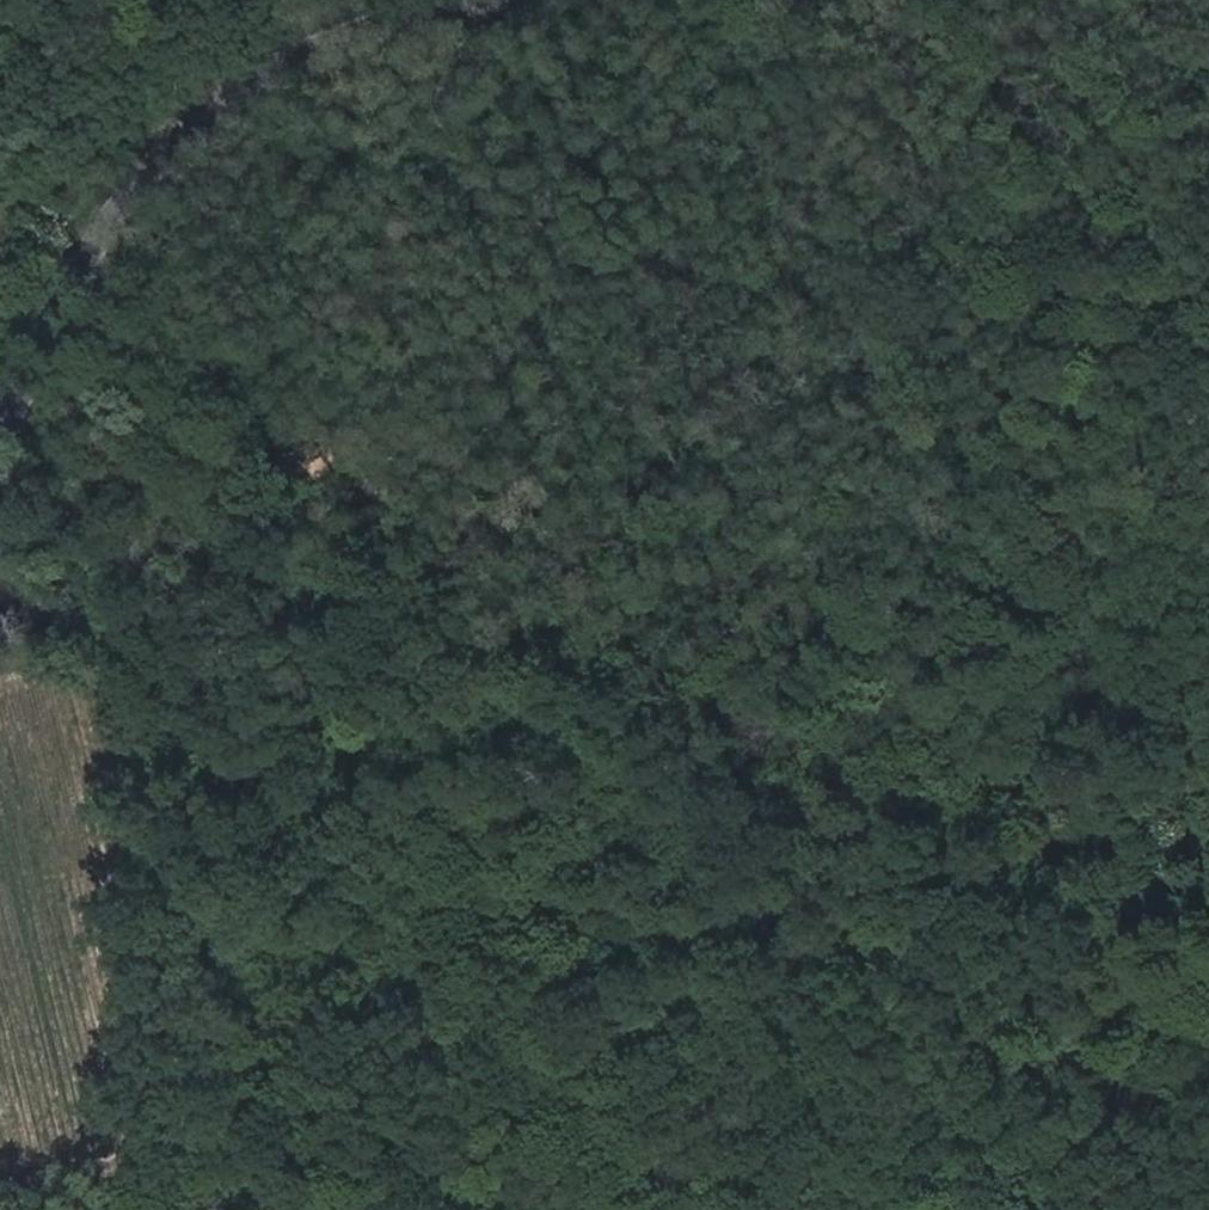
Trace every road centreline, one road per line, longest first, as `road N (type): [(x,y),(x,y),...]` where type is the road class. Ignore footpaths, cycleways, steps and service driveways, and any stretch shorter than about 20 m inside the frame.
road 1 (unclassified): [(0,415),(141,166),(308,25),(406,0)]

